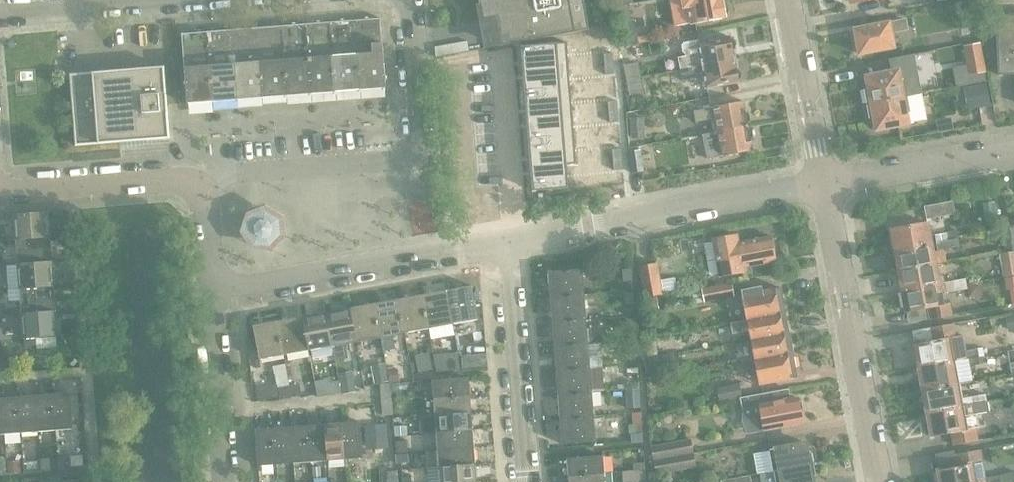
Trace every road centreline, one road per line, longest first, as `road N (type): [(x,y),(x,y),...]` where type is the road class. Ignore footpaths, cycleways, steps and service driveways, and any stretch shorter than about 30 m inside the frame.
road 1 (residential): [(203,178),(424,160),(411,0)]
road 2 (residential): [(510,242),(822,185)]
road 3 (residential): [(210,298),(510,242)]
road 4 (residential): [(877,481),(822,185)]
road 5 (residential): [(528,481),(510,242)]
road 6 (residential): [(0,17),(214,0)]
road 7 (residential): [(0,193),(203,178)]
road 8 (residential): [(822,185),(1013,150)]
road 9 (residential): [(822,185),(787,0)]
road 10 (residential): [(501,57),(510,242)]
road 11 (residential): [(226,481),(210,298)]
road 12 (residential): [(210,298),(203,178)]

